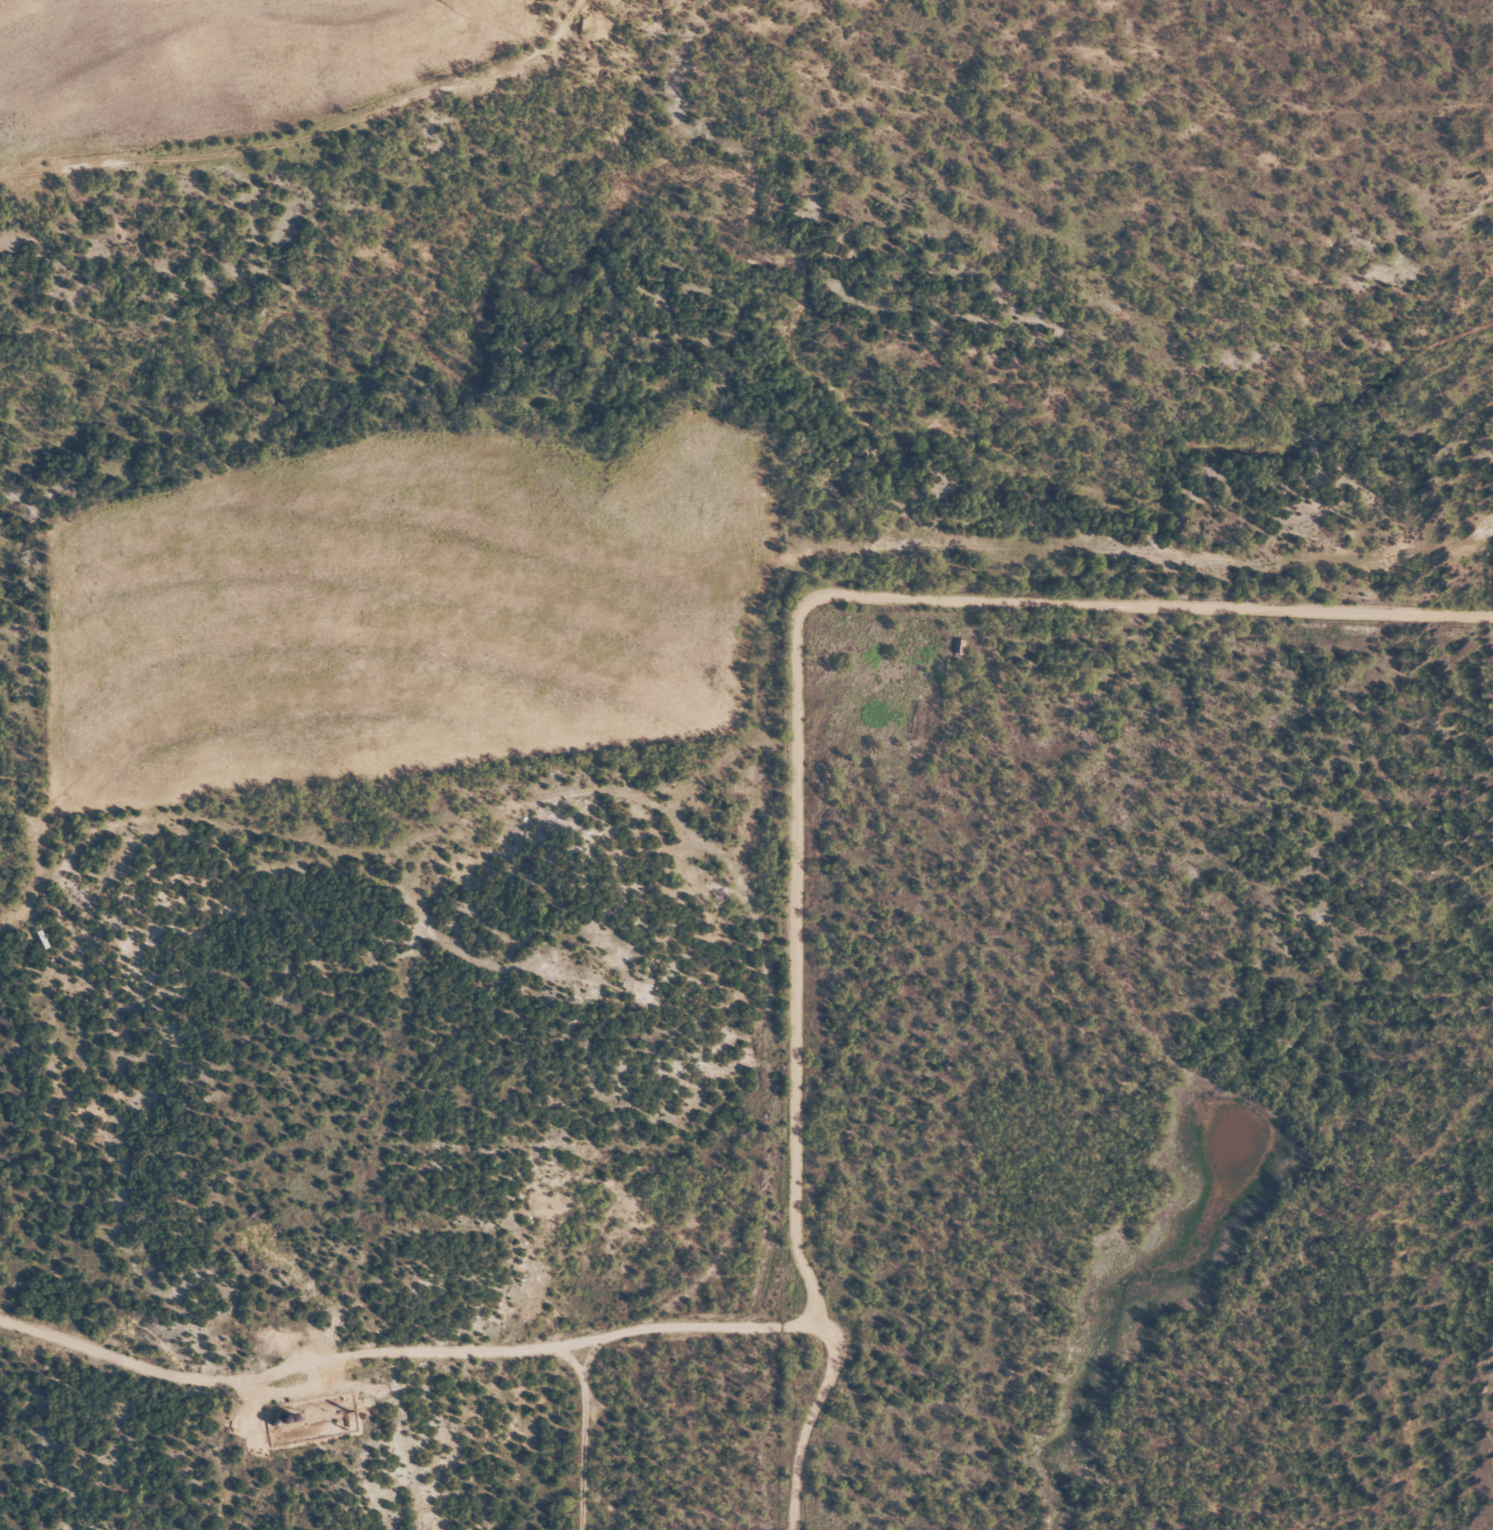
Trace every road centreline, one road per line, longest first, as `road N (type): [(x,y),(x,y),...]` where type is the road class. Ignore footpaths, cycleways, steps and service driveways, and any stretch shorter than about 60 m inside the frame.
road 1 (residential): [(1492,629),(1146,618),(997,644),(878,696),(718,840),(641,824),(161,847),(74,882),(0,940)]
road 2 (residential): [(0,1371),(54,1387),(354,1393),(655,1332),(713,1292),(757,1216),(787,1099),(764,947),(718,840)]
road 3 (residential): [(0,258),(351,216),(599,63),(664,0)]
road 4 (residential): [(1492,1096),(1461,1123),(1431,1189),(1416,1312),(1451,1449),(1492,1529)]

